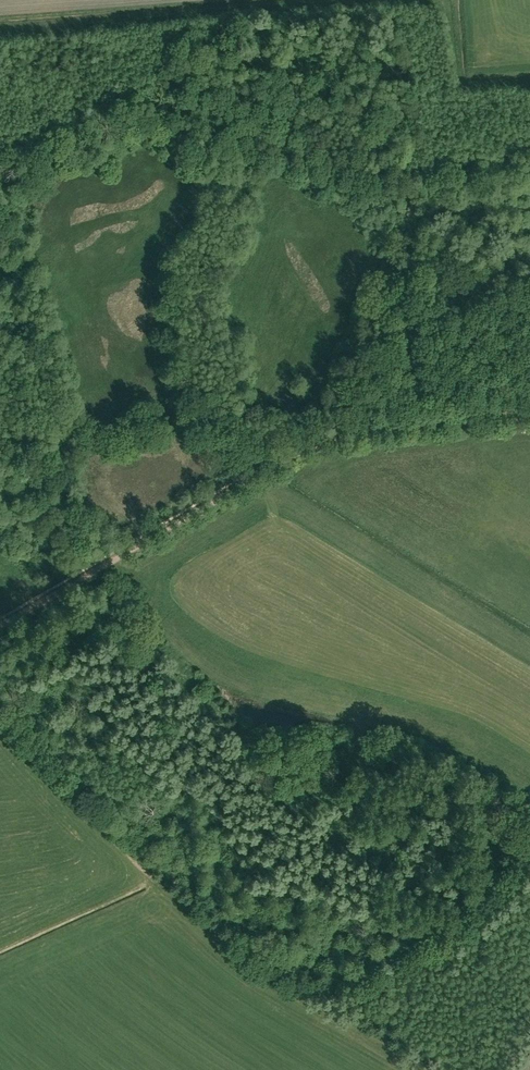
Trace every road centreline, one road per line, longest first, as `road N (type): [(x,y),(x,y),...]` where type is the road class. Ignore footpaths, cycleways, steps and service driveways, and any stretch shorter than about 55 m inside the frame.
road 1 (track): [(529,416),(329,440),(0,626)]

